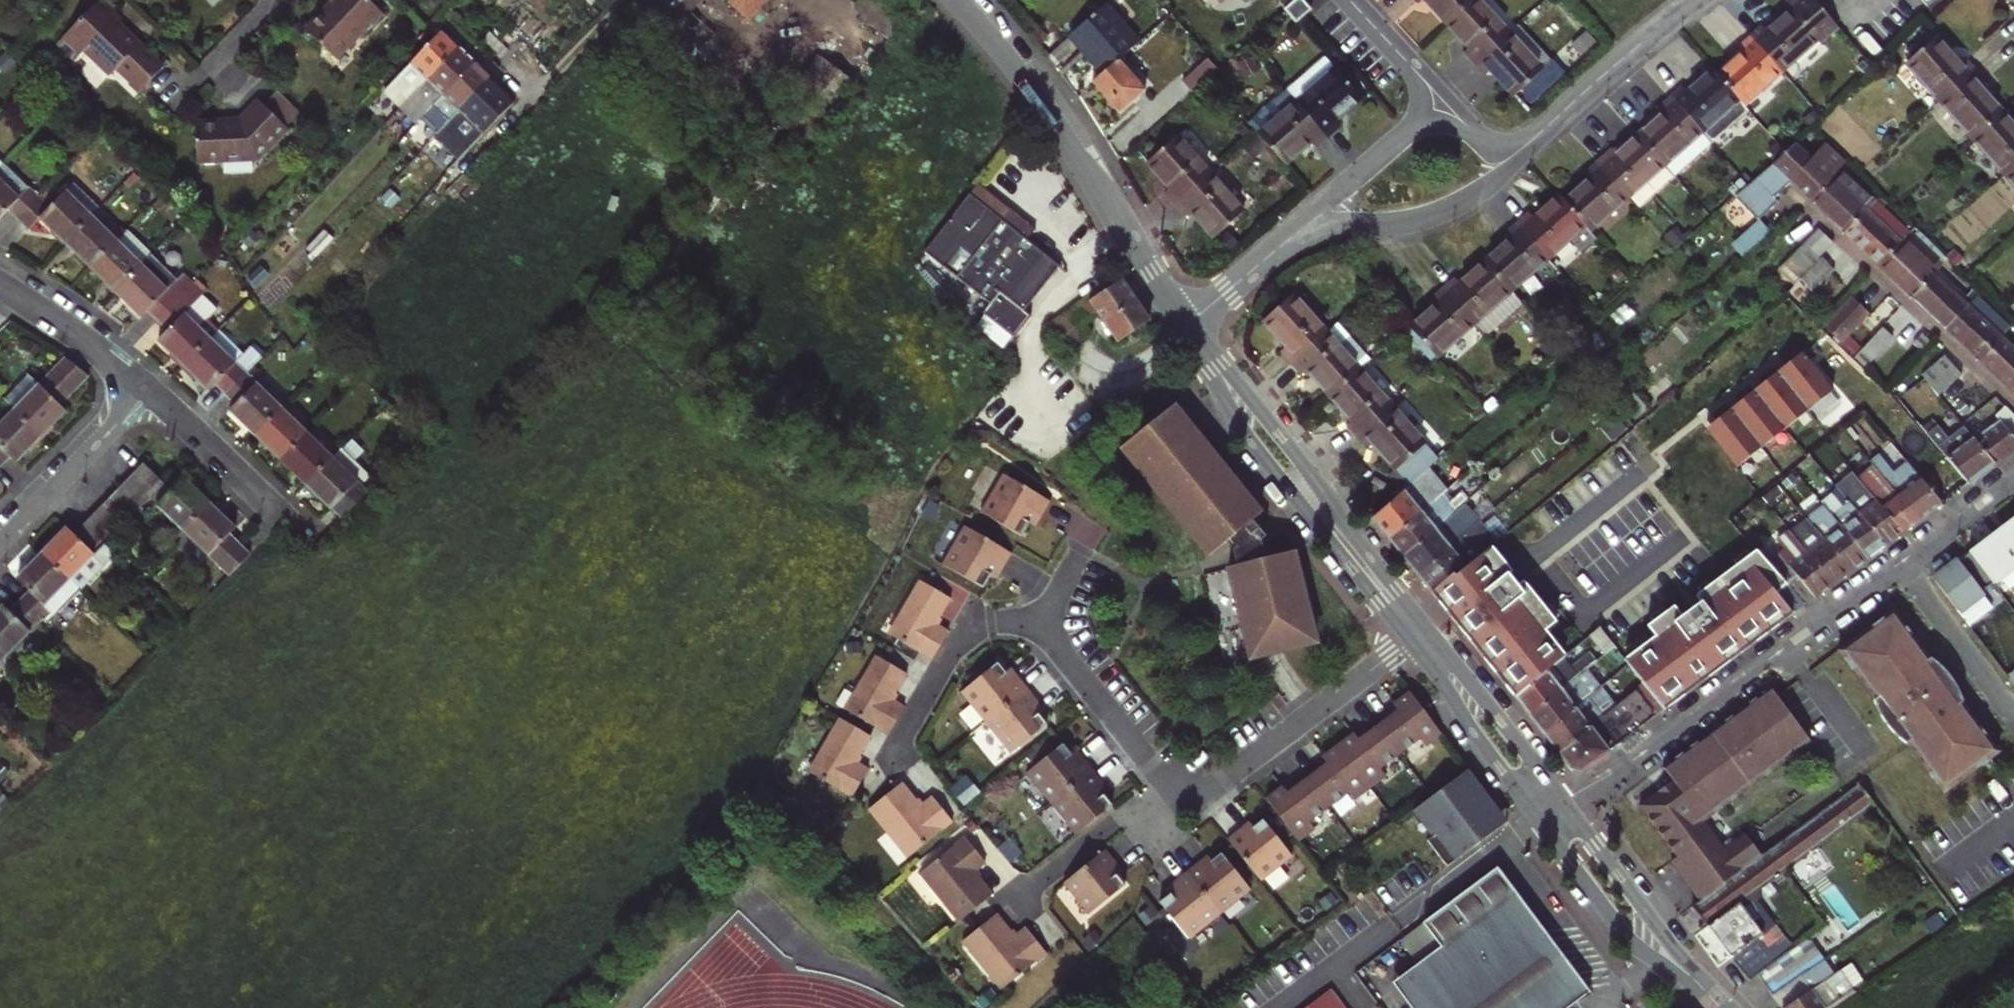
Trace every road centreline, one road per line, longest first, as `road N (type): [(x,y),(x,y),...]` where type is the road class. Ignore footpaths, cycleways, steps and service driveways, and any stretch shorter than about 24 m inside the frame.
road 1 (residential): [(901,761),(896,749),(955,645),(988,623),(1037,623),(1186,809),(1410,639)]
road 2 (residential): [(1569,805),(2013,474)]
road 3 (secondary): [(959,0),(1029,83),(1186,327)]
road 4 (secondary): [(1186,327),(1252,442),(1410,639)]
road 5 (secondary): [(1425,625),(1281,435),(1186,327)]
road 6 (residential): [(2013,407),(1802,202)]
road 7 (residential): [(1295,236),(1441,211),(1496,180),(1537,138)]
road 8 (secondary): [(1543,824),(1632,937),(1718,1003)]
road 9 (secondary): [(1718,1003),(1569,805)]
road 10 (secondary): [(1569,805),(1425,625)]
road 11 (secondary): [(1410,639),(1543,824)]
road 12 (residential): [(151,390),(0,545)]
road 13 (residential): [(1537,138),(1698,0)]
road 14 (residential): [(1443,101),(1295,236)]
road 15 (residential): [(0,285),(151,390)]
road 16 (residential): [(151,390),(280,511)]
road 17 (residential): [(1186,327),(1295,236)]
road 18 (residential): [(1443,101),(1349,0)]

